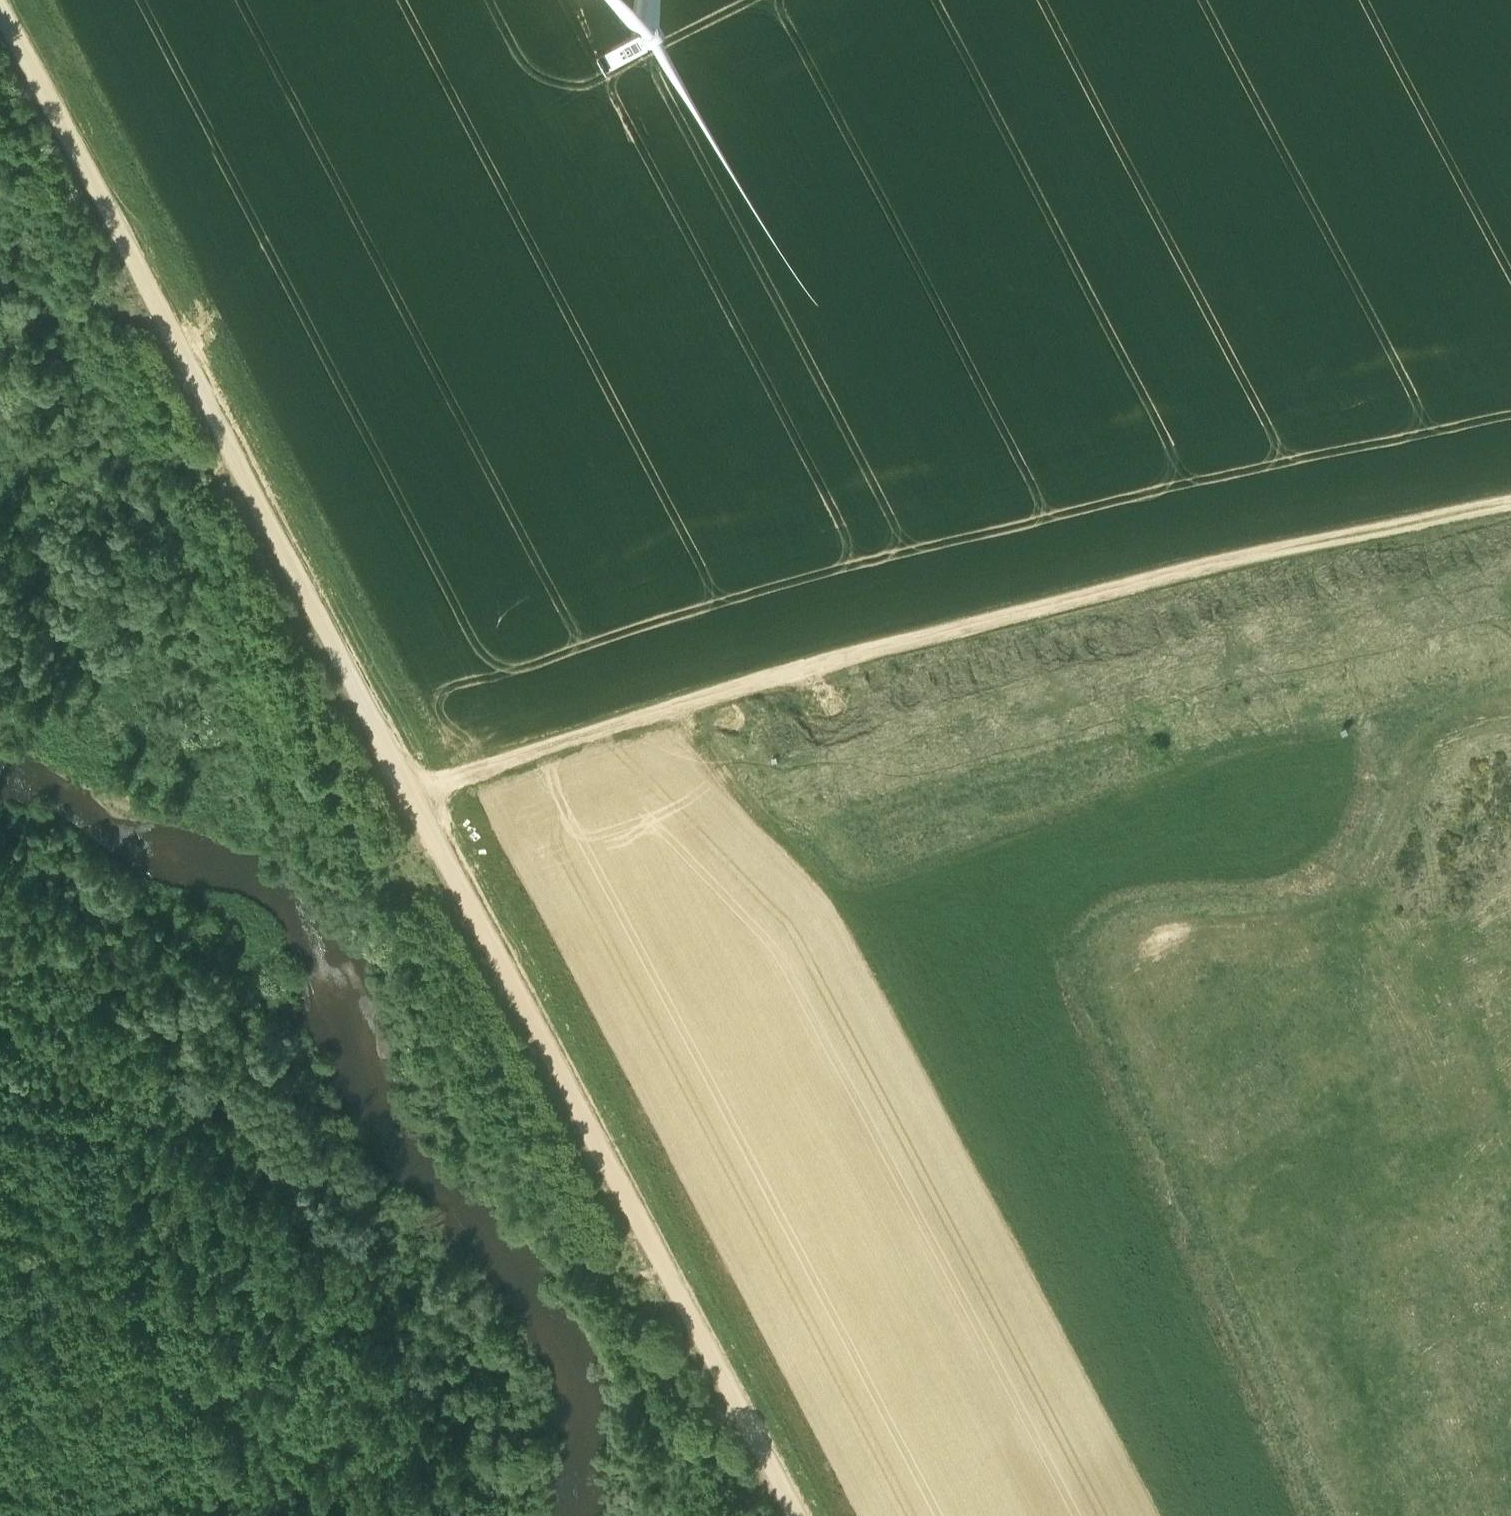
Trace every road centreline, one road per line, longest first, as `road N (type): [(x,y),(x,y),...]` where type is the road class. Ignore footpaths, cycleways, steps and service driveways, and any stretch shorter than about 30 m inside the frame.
road 1 (track): [(801,1515),(4,0)]
road 2 (track): [(415,782),(1087,579),(1510,468)]

